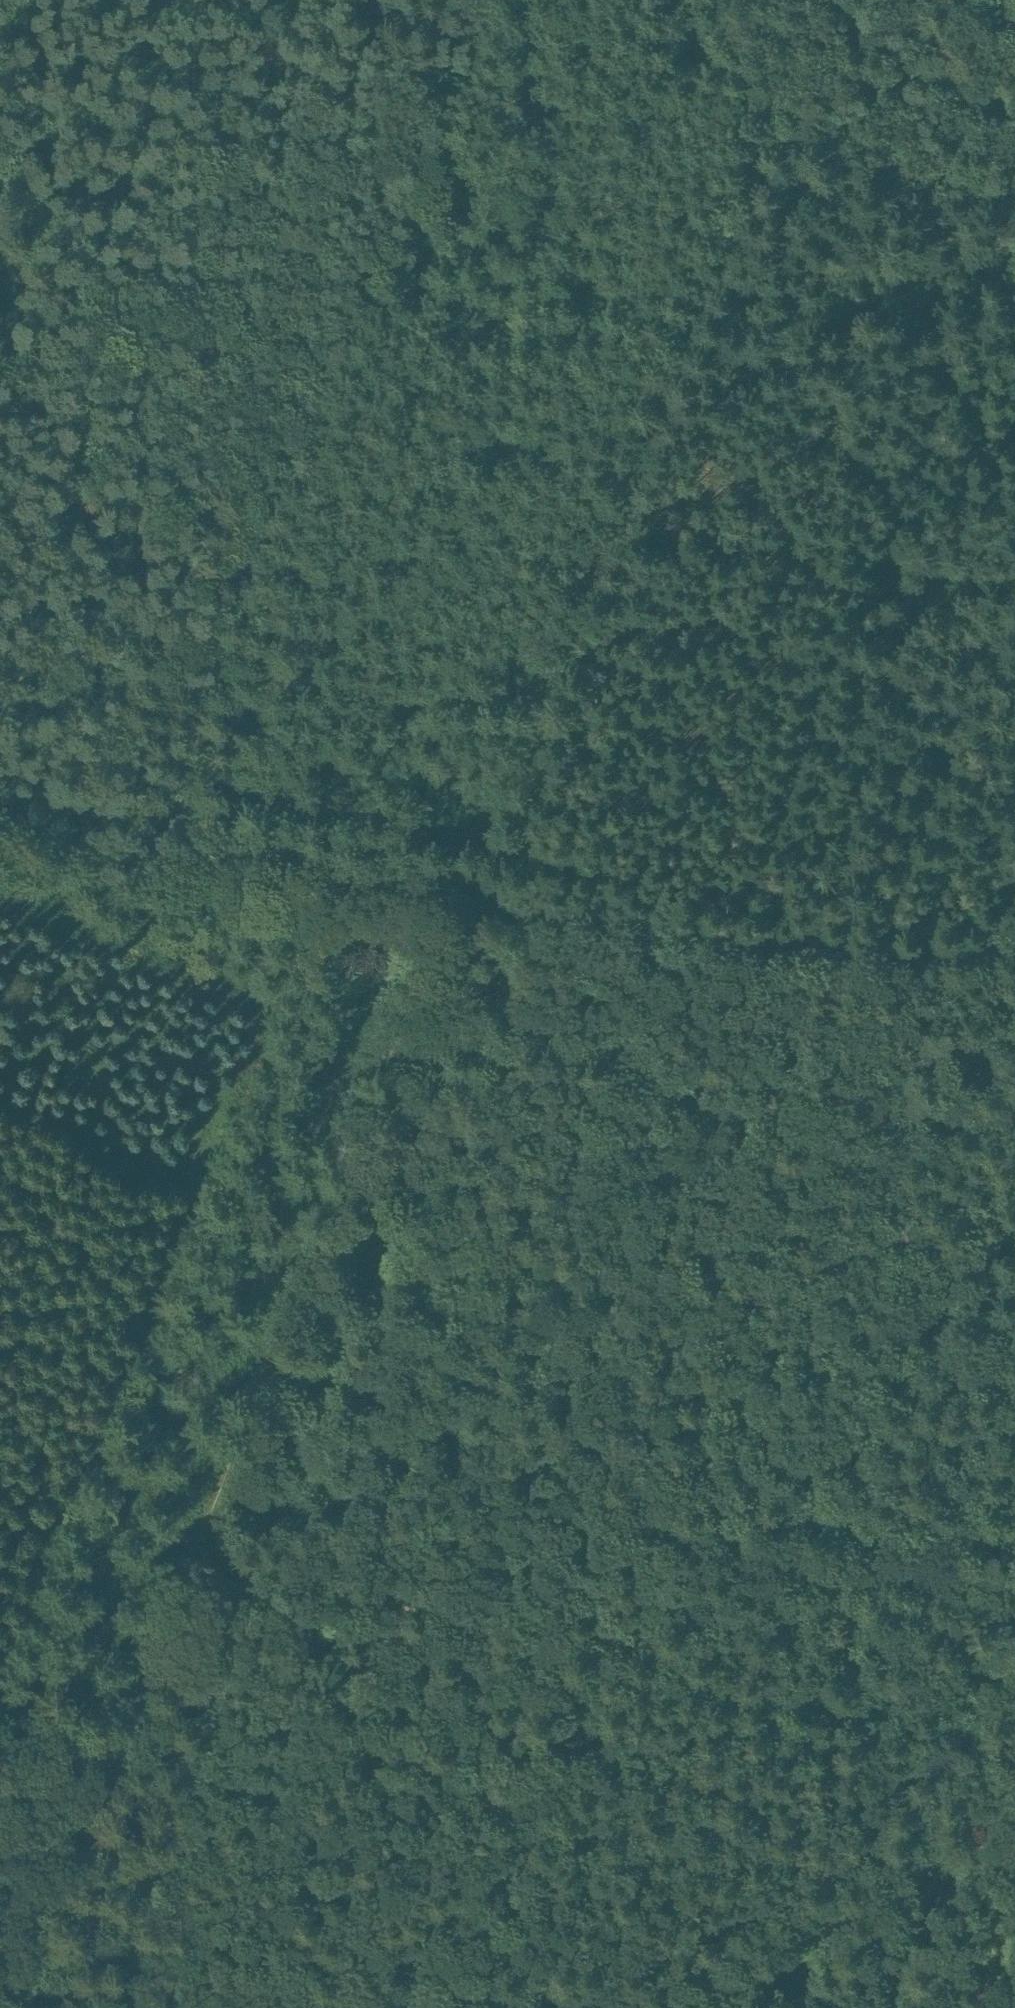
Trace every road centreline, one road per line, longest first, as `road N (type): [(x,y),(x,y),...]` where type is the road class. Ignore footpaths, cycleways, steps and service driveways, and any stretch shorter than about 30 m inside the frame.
road 1 (track): [(821,0),(13,2007)]
road 2 (track): [(466,894),(823,959),(902,960),(1014,942)]
road 3 (track): [(113,1761),(0,1716)]

